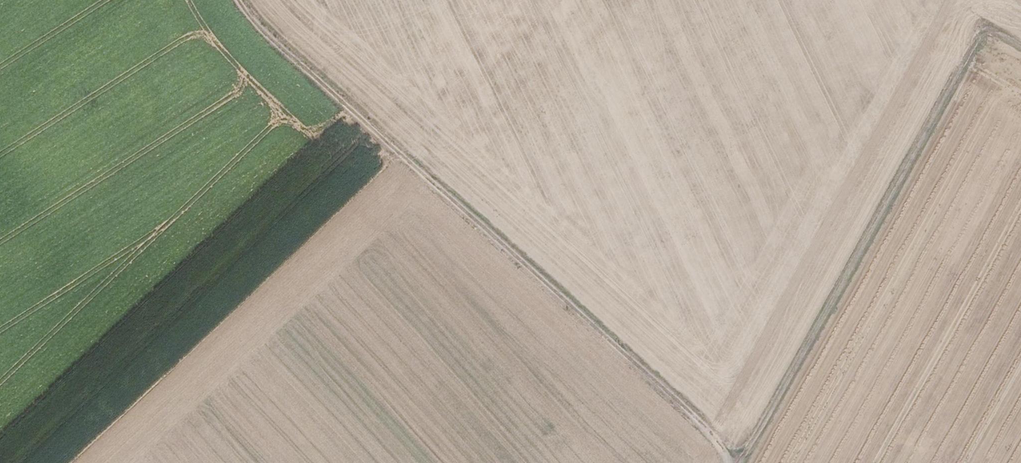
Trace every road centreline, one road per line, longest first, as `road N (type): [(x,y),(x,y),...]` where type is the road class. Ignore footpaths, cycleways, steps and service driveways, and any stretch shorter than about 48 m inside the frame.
road 1 (track): [(239,0),(277,44),(741,459)]
road 2 (track): [(738,462),(993,23)]

